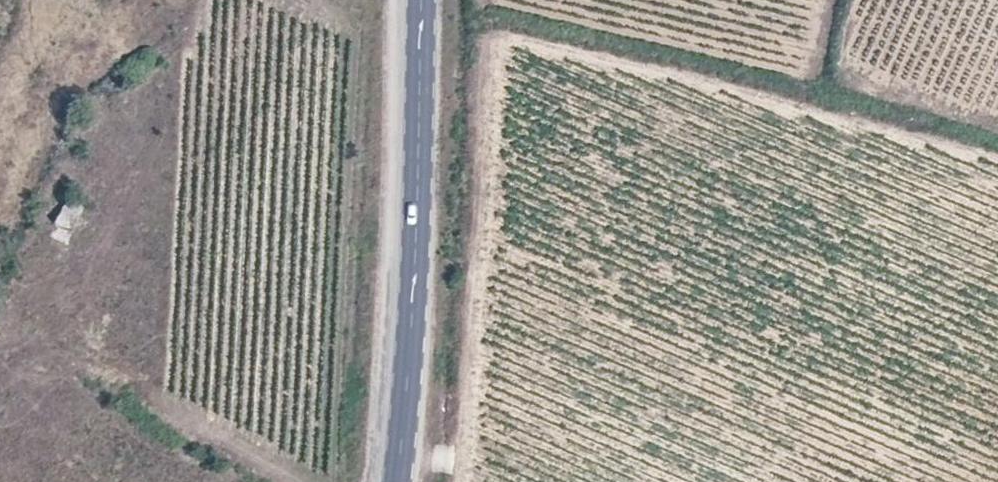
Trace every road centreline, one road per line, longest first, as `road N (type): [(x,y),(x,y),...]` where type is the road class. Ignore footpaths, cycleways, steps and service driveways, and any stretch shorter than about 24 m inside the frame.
road 1 (tertiary): [(394,481),(422,0)]

